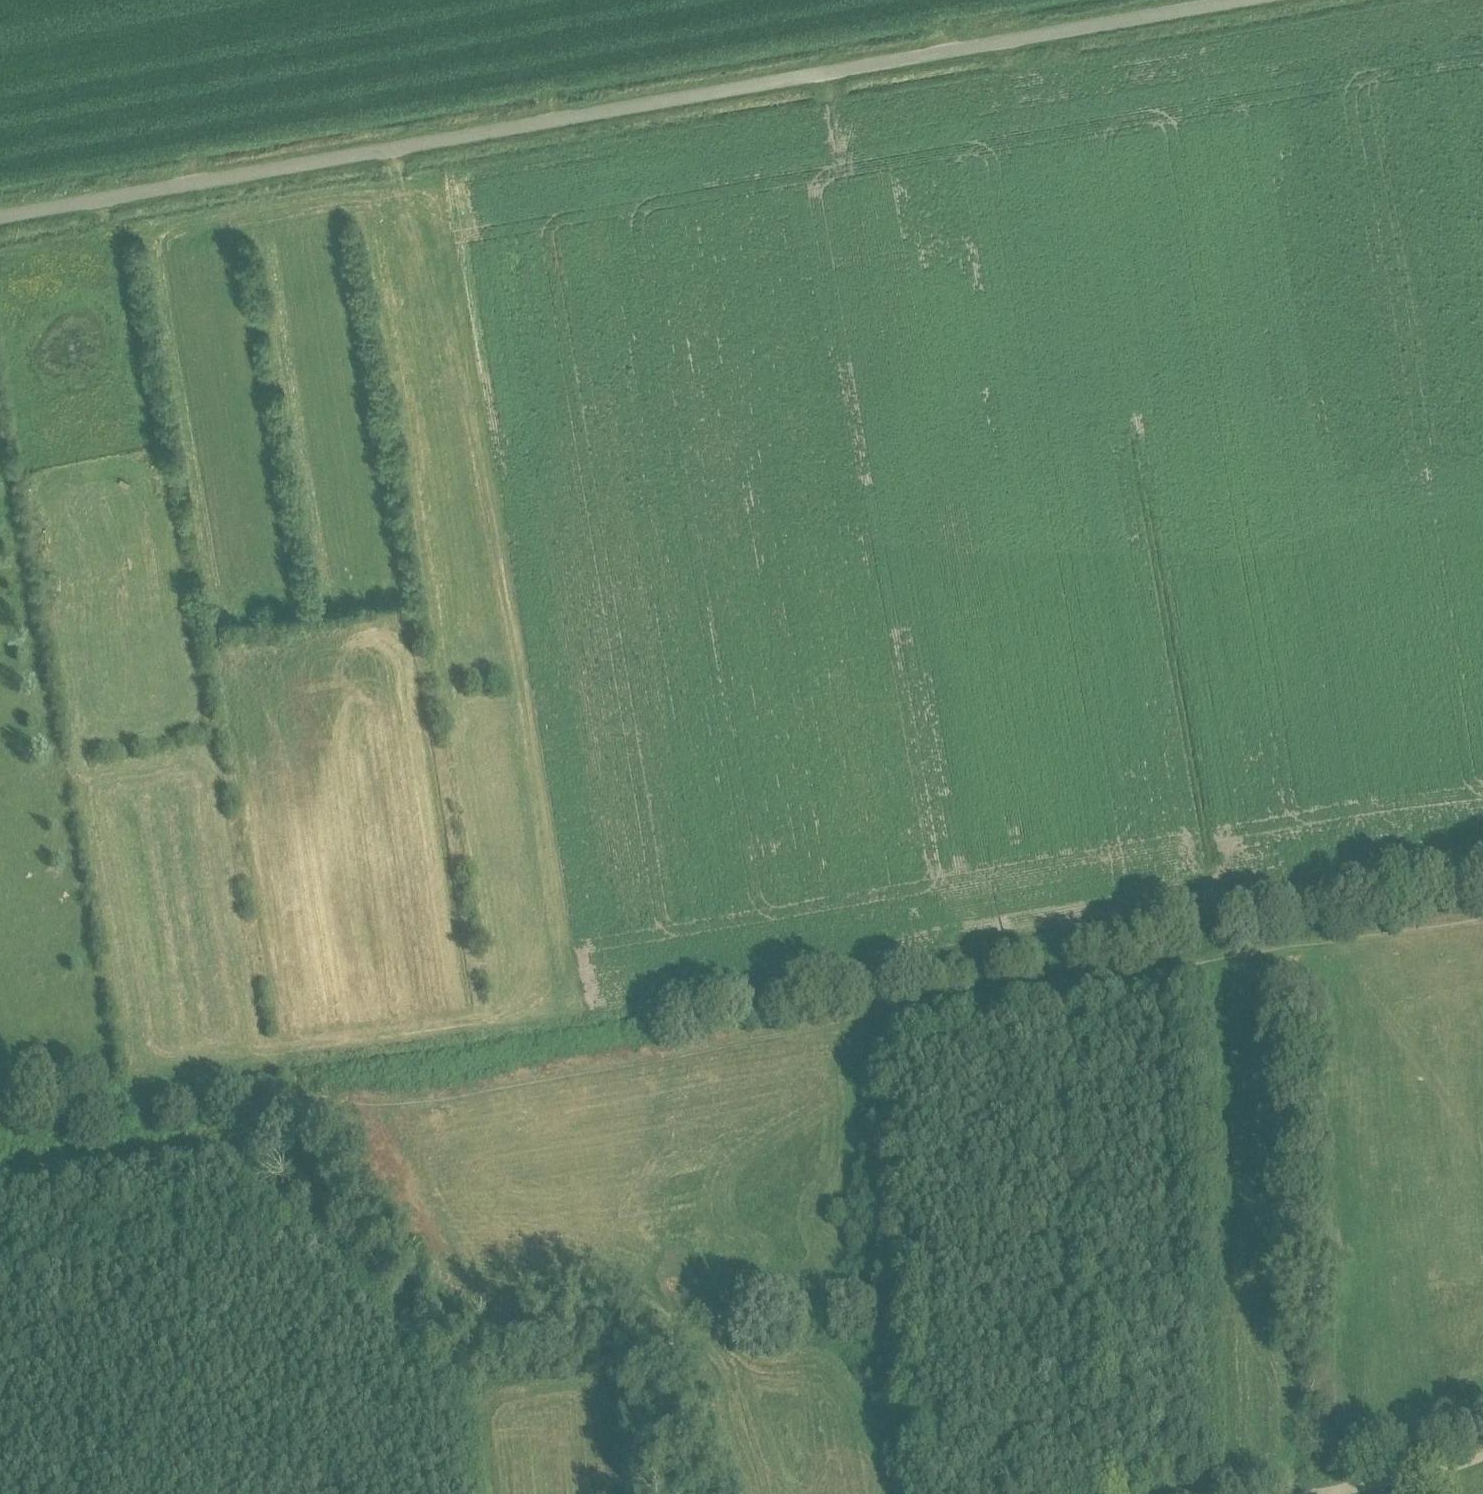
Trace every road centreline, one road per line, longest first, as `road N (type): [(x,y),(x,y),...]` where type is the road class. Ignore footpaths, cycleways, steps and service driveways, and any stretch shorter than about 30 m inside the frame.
road 1 (track): [(670,1493),(658,1332),(478,1327),(419,1293),(283,1091),(1482,895)]
road 2 (unclassified): [(0,224),(1249,0)]
road 3 (track): [(1482,1437),(1323,1493)]

